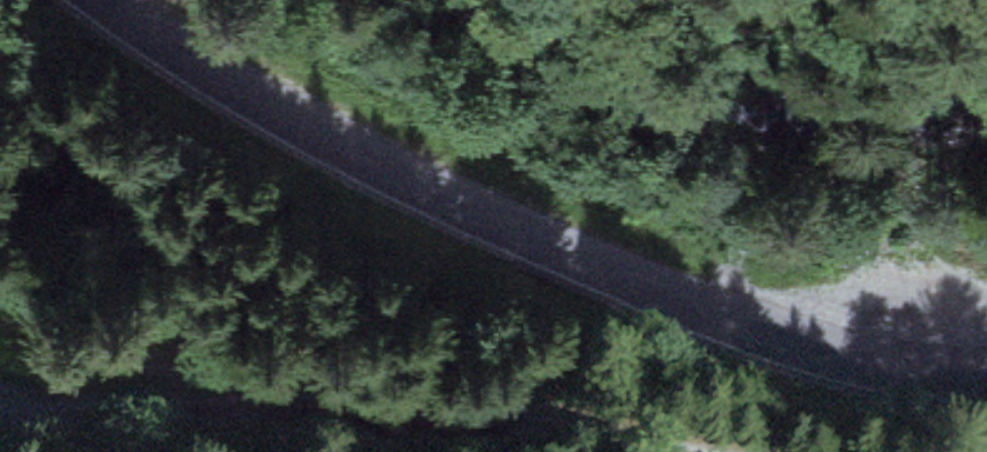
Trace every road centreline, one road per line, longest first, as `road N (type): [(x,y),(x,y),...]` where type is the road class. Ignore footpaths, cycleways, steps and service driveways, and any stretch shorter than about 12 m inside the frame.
road 1 (tertiary): [(126,0),(241,79),(421,182),(589,265),(836,351),(986,373)]
road 2 (track): [(0,444),(158,432),(364,401),(466,405),(698,451)]

